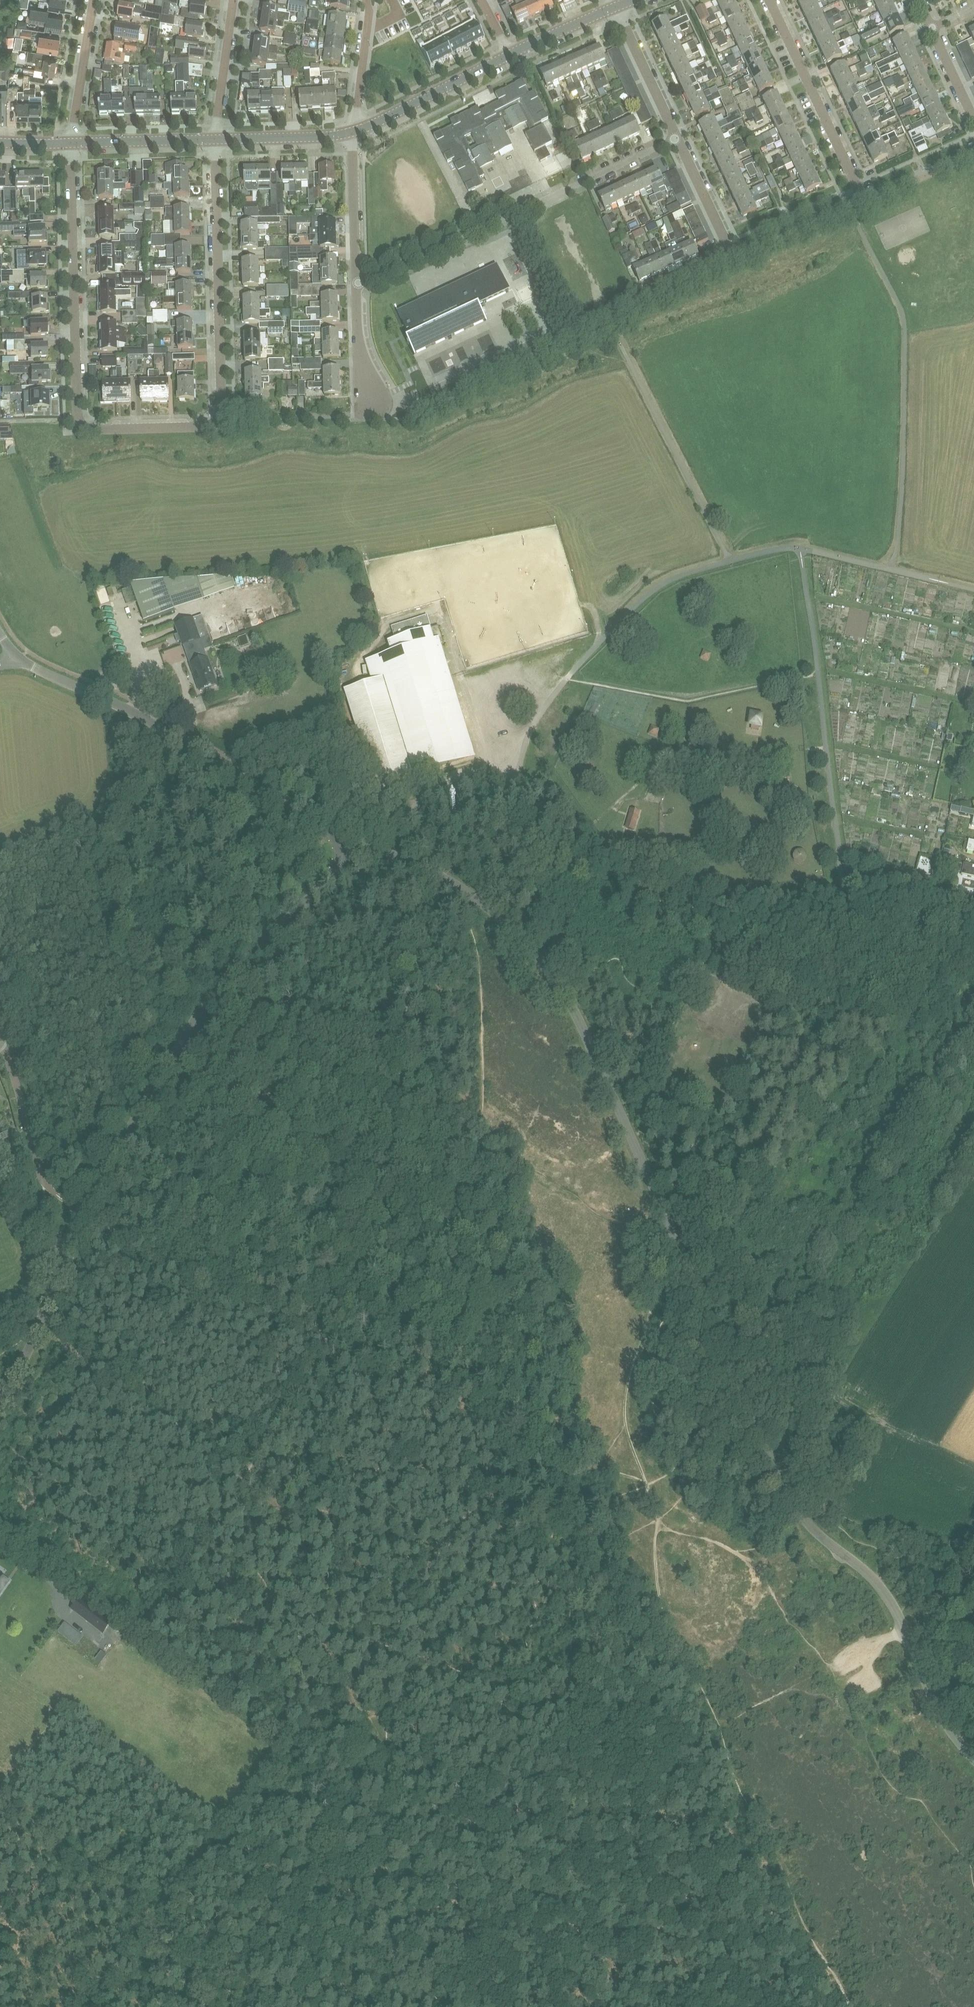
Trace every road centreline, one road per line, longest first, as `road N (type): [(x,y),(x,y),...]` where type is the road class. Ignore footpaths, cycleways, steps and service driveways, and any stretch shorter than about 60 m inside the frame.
road 1 (unclassified): [(973,1759),(937,1706),(882,1588),(814,1530),(785,1490),(557,980),(474,898),(368,849)]
road 2 (unclassified): [(3,1401),(84,1214),(178,1042),(245,960),(335,873),(342,850)]
road 3 (unclassified): [(342,850),(332,831),(158,727),(19,659)]
road 4 (residential): [(358,292),(380,289),(677,138)]
road 5 (residential): [(737,260),(859,198),(769,0)]
road 6 (track): [(175,2006),(153,1916),(0,1799)]
road 7 (residential): [(219,418),(217,140)]
road 8 (residential): [(78,419),(72,144)]
road 9 (secondary): [(358,130),(510,54)]
road 10 (unclassified): [(368,849),(427,801),(517,778)]
road 11 (residential): [(358,292),(358,130)]
road 12 (residential): [(78,419),(77,431),(219,418)]
road 13 (residential): [(72,144),(93,0)]
road 14 (secondary): [(72,144),(217,140)]
road 15 (unclassified): [(50,1185),(7,1047)]
road 16 (residential): [(677,138),(616,7)]
road 17 (residential): [(363,415),(219,418)]
road 18 (secondary): [(217,140),(358,130)]
road 19 (residential): [(217,140),(235,0)]
road 20 (residential): [(737,260),(677,138)]
road 21 (residential): [(358,130),(370,0)]
road 22 (residential): [(973,906),(911,888),(846,889)]
road 23 (residential): [(363,415),(358,292)]

